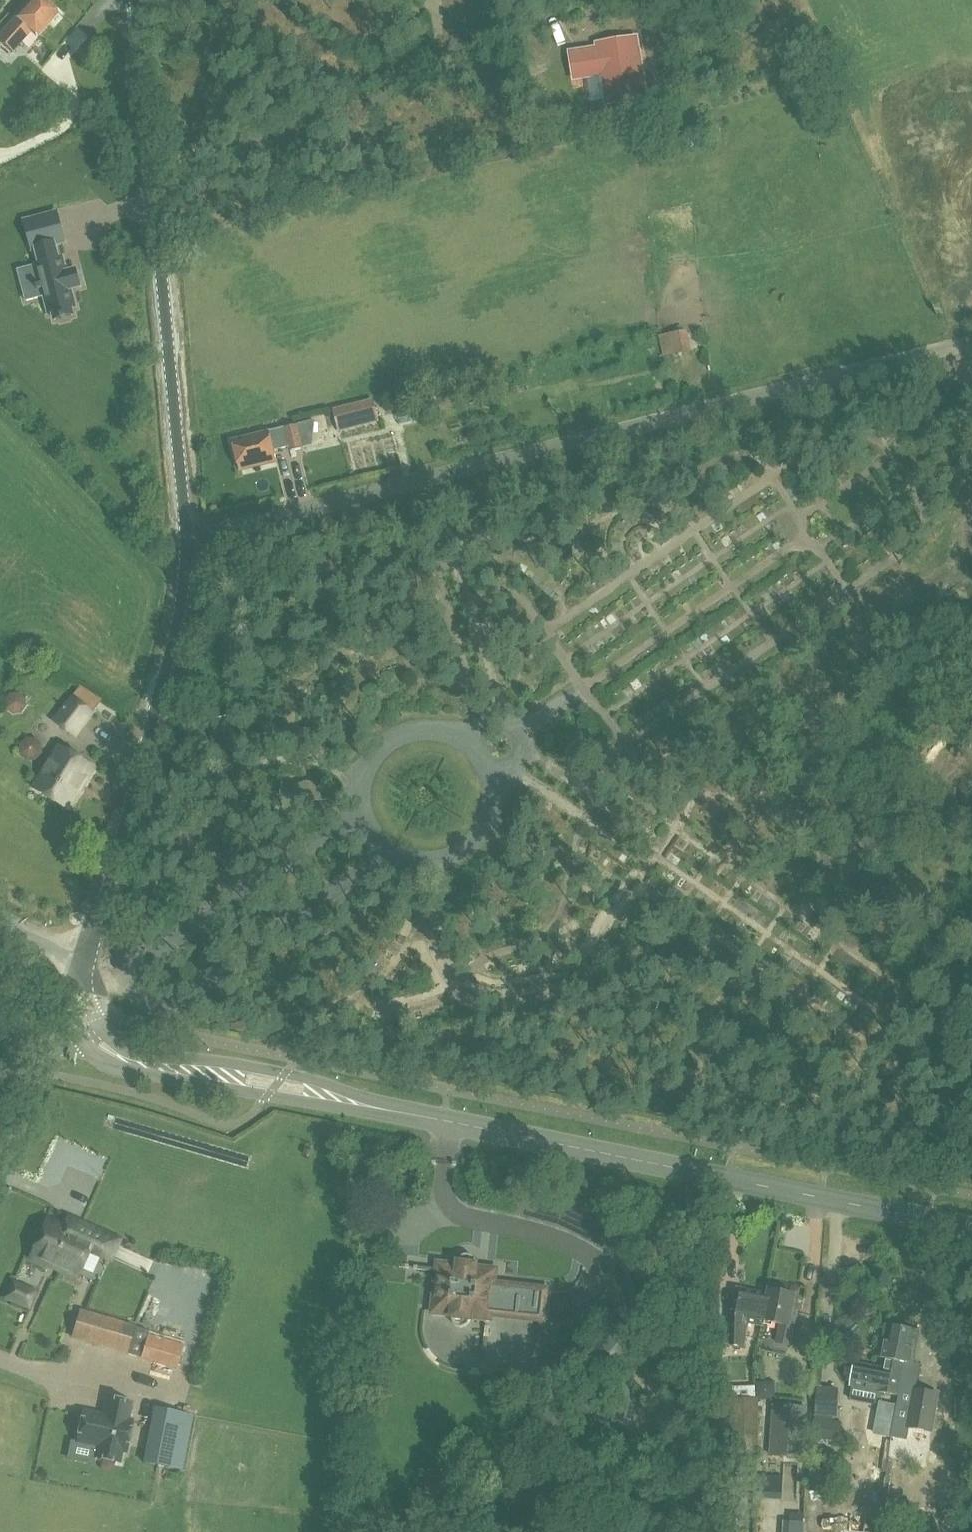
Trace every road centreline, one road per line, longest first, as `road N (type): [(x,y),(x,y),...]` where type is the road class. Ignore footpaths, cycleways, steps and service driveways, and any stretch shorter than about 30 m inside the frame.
road 1 (unclassified): [(971,344),(187,539)]
road 2 (secondary): [(971,1229),(409,1114)]
road 3 (unclassified): [(187,539),(135,0)]
road 4 (unclassified): [(85,959),(176,632),(187,539)]
road 5 (secondary): [(75,1028),(97,1057),(130,1072),(409,1114)]
road 6 (secondary): [(409,1114),(317,1081),(141,1052),(94,1016)]
road 7 (unclassified): [(0,1170),(50,1044)]

